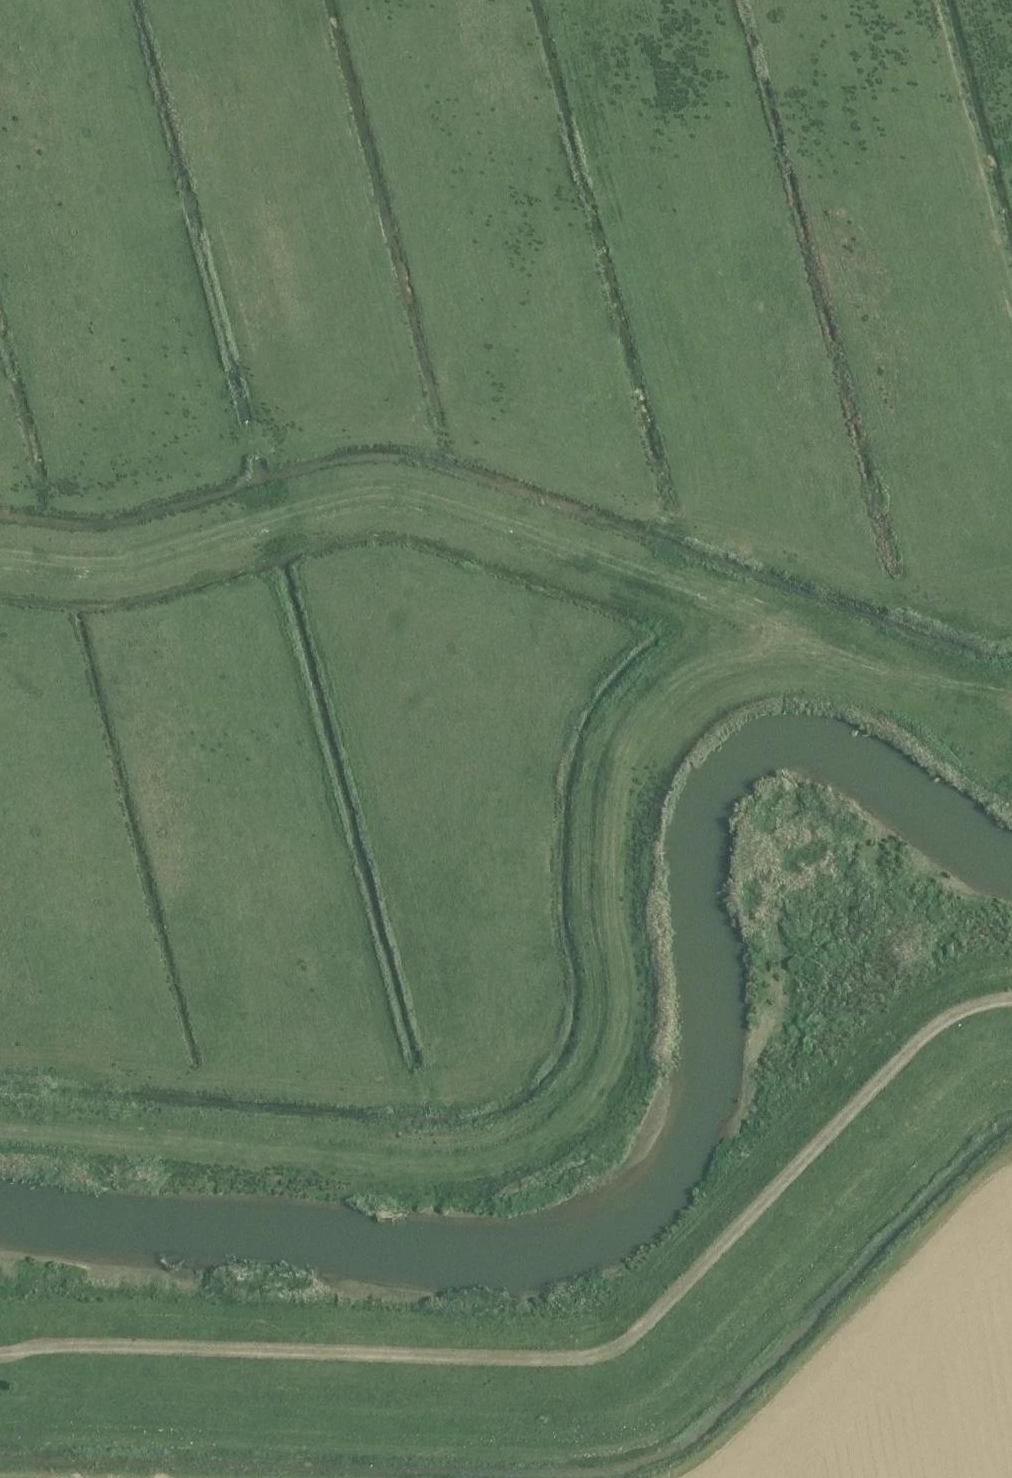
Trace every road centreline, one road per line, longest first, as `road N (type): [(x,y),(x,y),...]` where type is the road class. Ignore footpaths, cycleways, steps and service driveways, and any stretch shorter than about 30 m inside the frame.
road 1 (track): [(0,1362),(569,1381),(628,1362),(779,1228),(902,1084),(965,1031),(1011,1023)]

